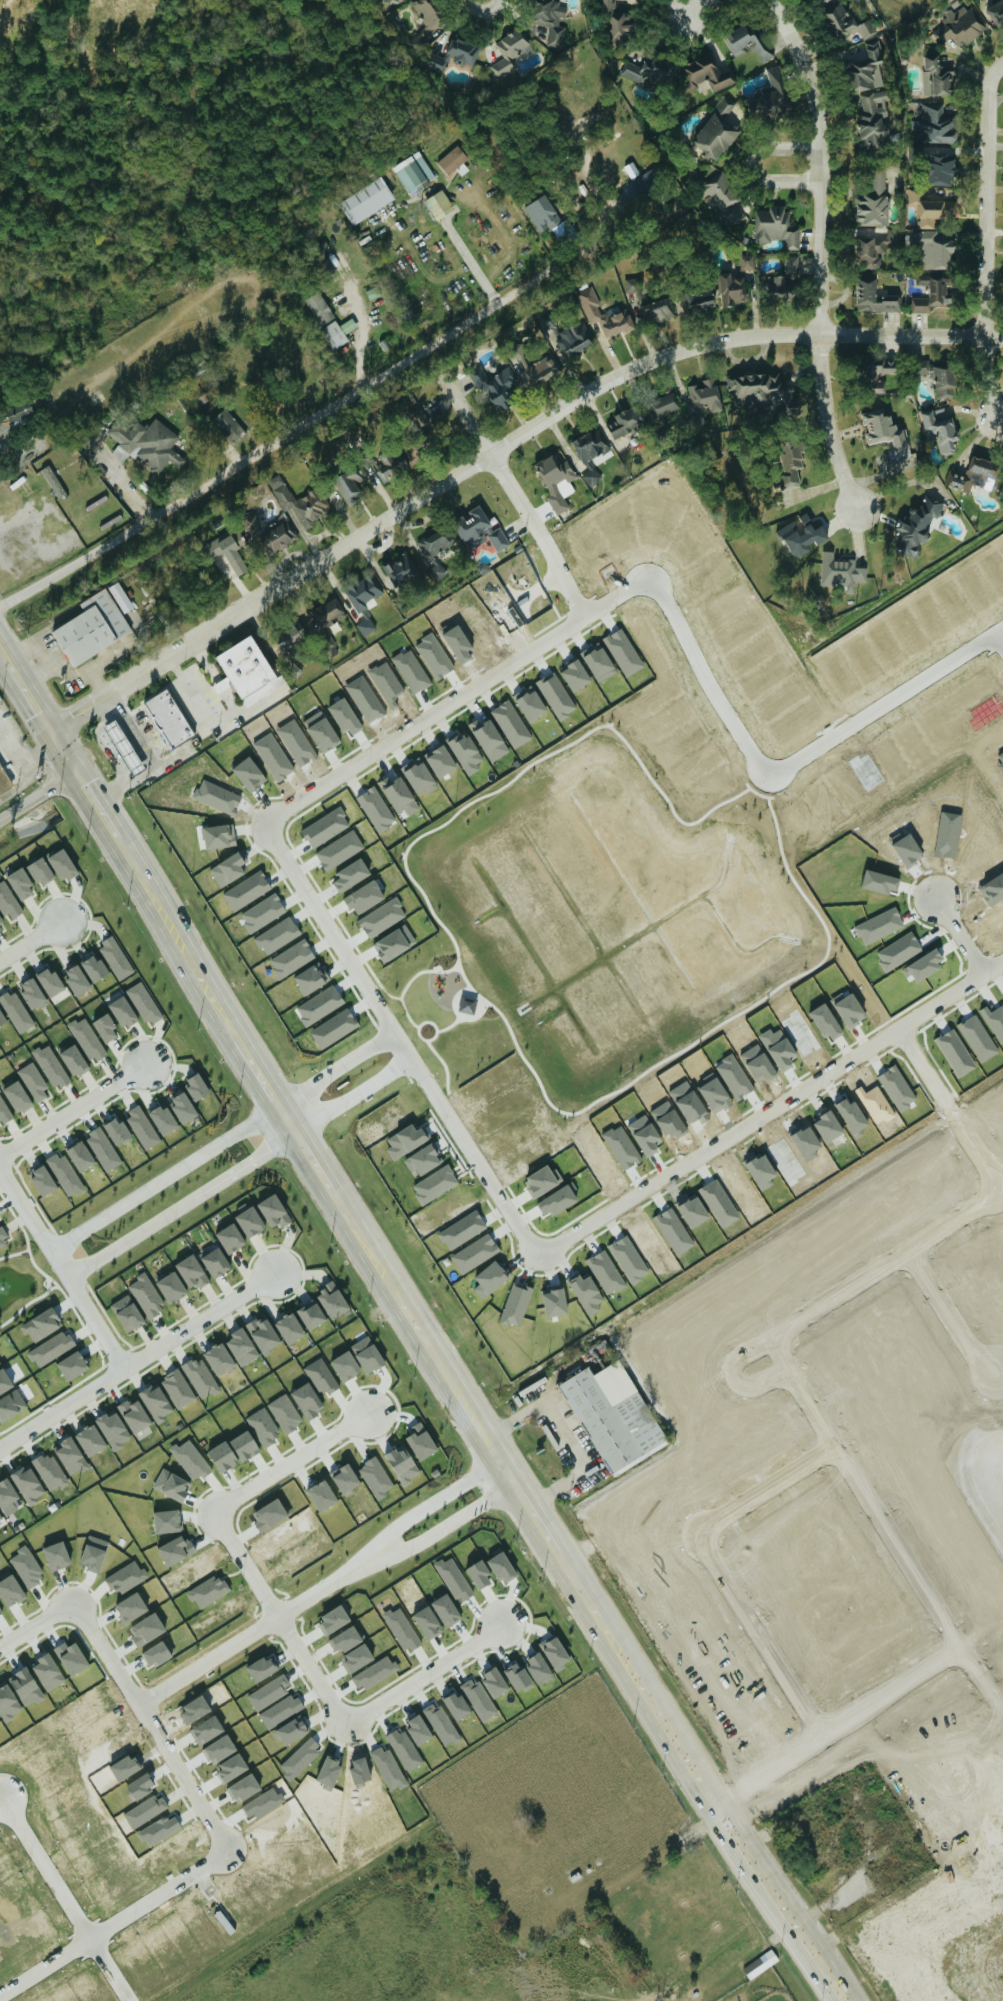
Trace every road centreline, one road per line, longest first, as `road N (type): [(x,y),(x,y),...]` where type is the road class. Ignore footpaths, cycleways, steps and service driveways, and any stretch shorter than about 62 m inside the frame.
road 1 (secondary): [(845,2000),(115,842)]
road 2 (tertiary): [(48,734),(604,383),(663,356),(781,334),(1002,336)]
road 3 (residential): [(540,1250),(1002,961)]
road 4 (residential): [(857,508),(833,439),(822,369),(818,110),(770,0)]
road 5 (residential): [(267,823),(540,1250)]
road 6 (residential): [(649,585),(623,588),(267,823)]
road 7 (residential): [(142,1702),(513,1474)]
road 8 (residential): [(955,1645),(788,1370),(779,1339)]
road 9 (residential): [(992,76),(986,361),(999,417)]
road 10 (residential): [(276,1273),(0,1447)]
road 11 (residential): [(718,1801),(955,1645)]
road 12 (residential): [(71,1613),(142,1702),(222,1846)]
road 13 (residential): [(1002,625),(769,771)]
road 14 (residential): [(61,1263),(88,1265),(297,1132)]
road 15 (residential): [(280,1104),(74,1236),(61,1263)]
road 16 (residential): [(0,1997),(214,1860),(222,1846)]
road 17 (residential): [(779,1339),(985,1203),(995,1188)]
road 18 (residential): [(228,1519),(356,1720)]
road 19 (residential): [(819,1735),(700,1540)]
road 20 (residential): [(649,585),(750,756),(769,771)]
road 21 (residential): [(541,533),(442,374)]
road 22 (residential): [(995,1188),(898,1028)]
road 23 (residential): [(378,1413),(241,1500),(228,1519)]
road 24 (residential): [(356,1720),(378,1715),(512,1626)]
road 25 (residential): [(0,1161),(149,1068)]
road 26 (residential): [(89,1941),(2,1799)]
road 27 (residential): [(700,1540),(706,1526),(834,1446)]
road 28 (residential): [(822,148),(767,148),(752,163),(766,180),(823,180)]
road 29 (residential): [(910,1253),(979,1359),(999,1374)]
road 30 (residential): [(396,1031),(280,1104)]
road 31 (residential): [(297,1132),(412,1059)]
road 32 (residential): [(61,1263),(126,1367)]
road 33 (residential): [(788,1370),(753,1386),(735,1375),(739,1360),(779,1339)]

